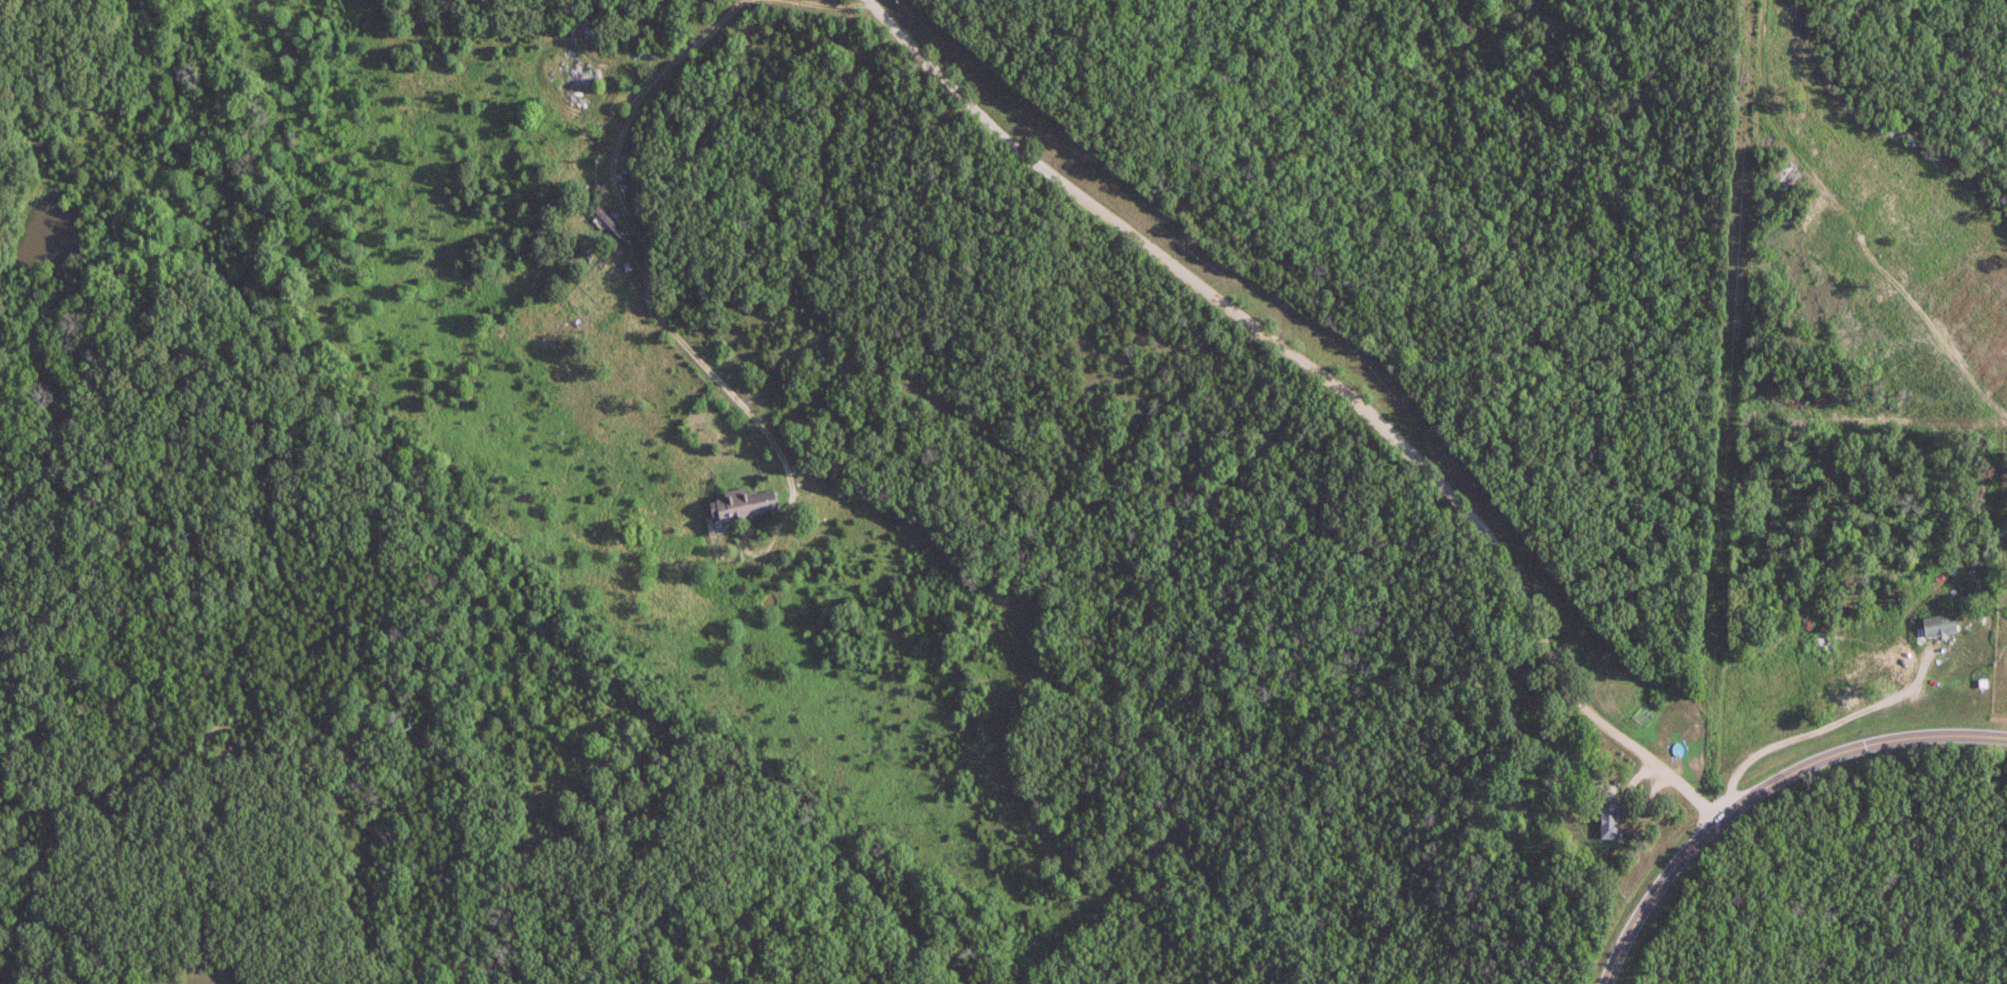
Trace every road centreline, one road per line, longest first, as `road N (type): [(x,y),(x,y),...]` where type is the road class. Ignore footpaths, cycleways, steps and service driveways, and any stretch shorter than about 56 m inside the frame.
road 1 (residential): [(1715,818),(1553,675),(1519,585),(1428,471),(1338,382),(1011,145),(858,0)]
road 2 (secondary): [(1603,983),(1668,866),(1757,788),(1857,746),(1905,737),(2006,740)]

